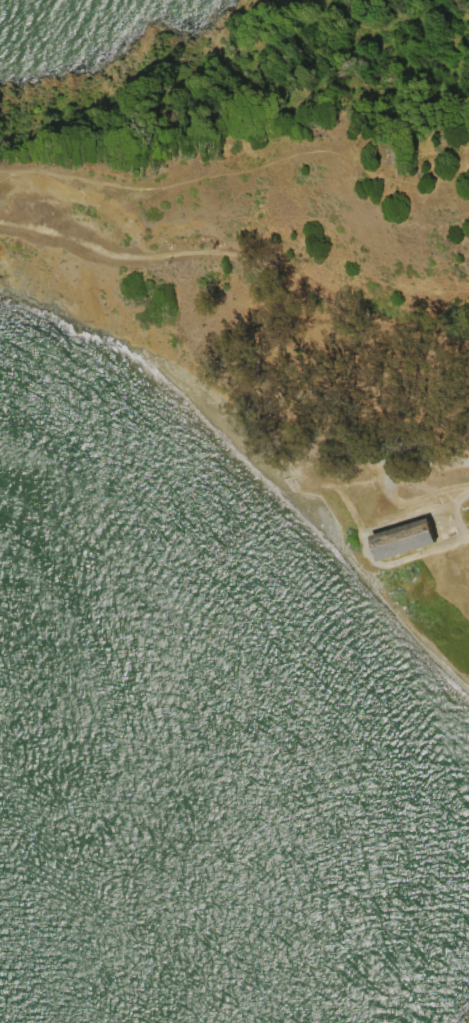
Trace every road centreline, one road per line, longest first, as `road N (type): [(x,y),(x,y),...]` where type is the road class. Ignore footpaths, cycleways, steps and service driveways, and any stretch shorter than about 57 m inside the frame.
road 1 (track): [(0,219),(131,258),(255,260),(388,308),(468,326)]

